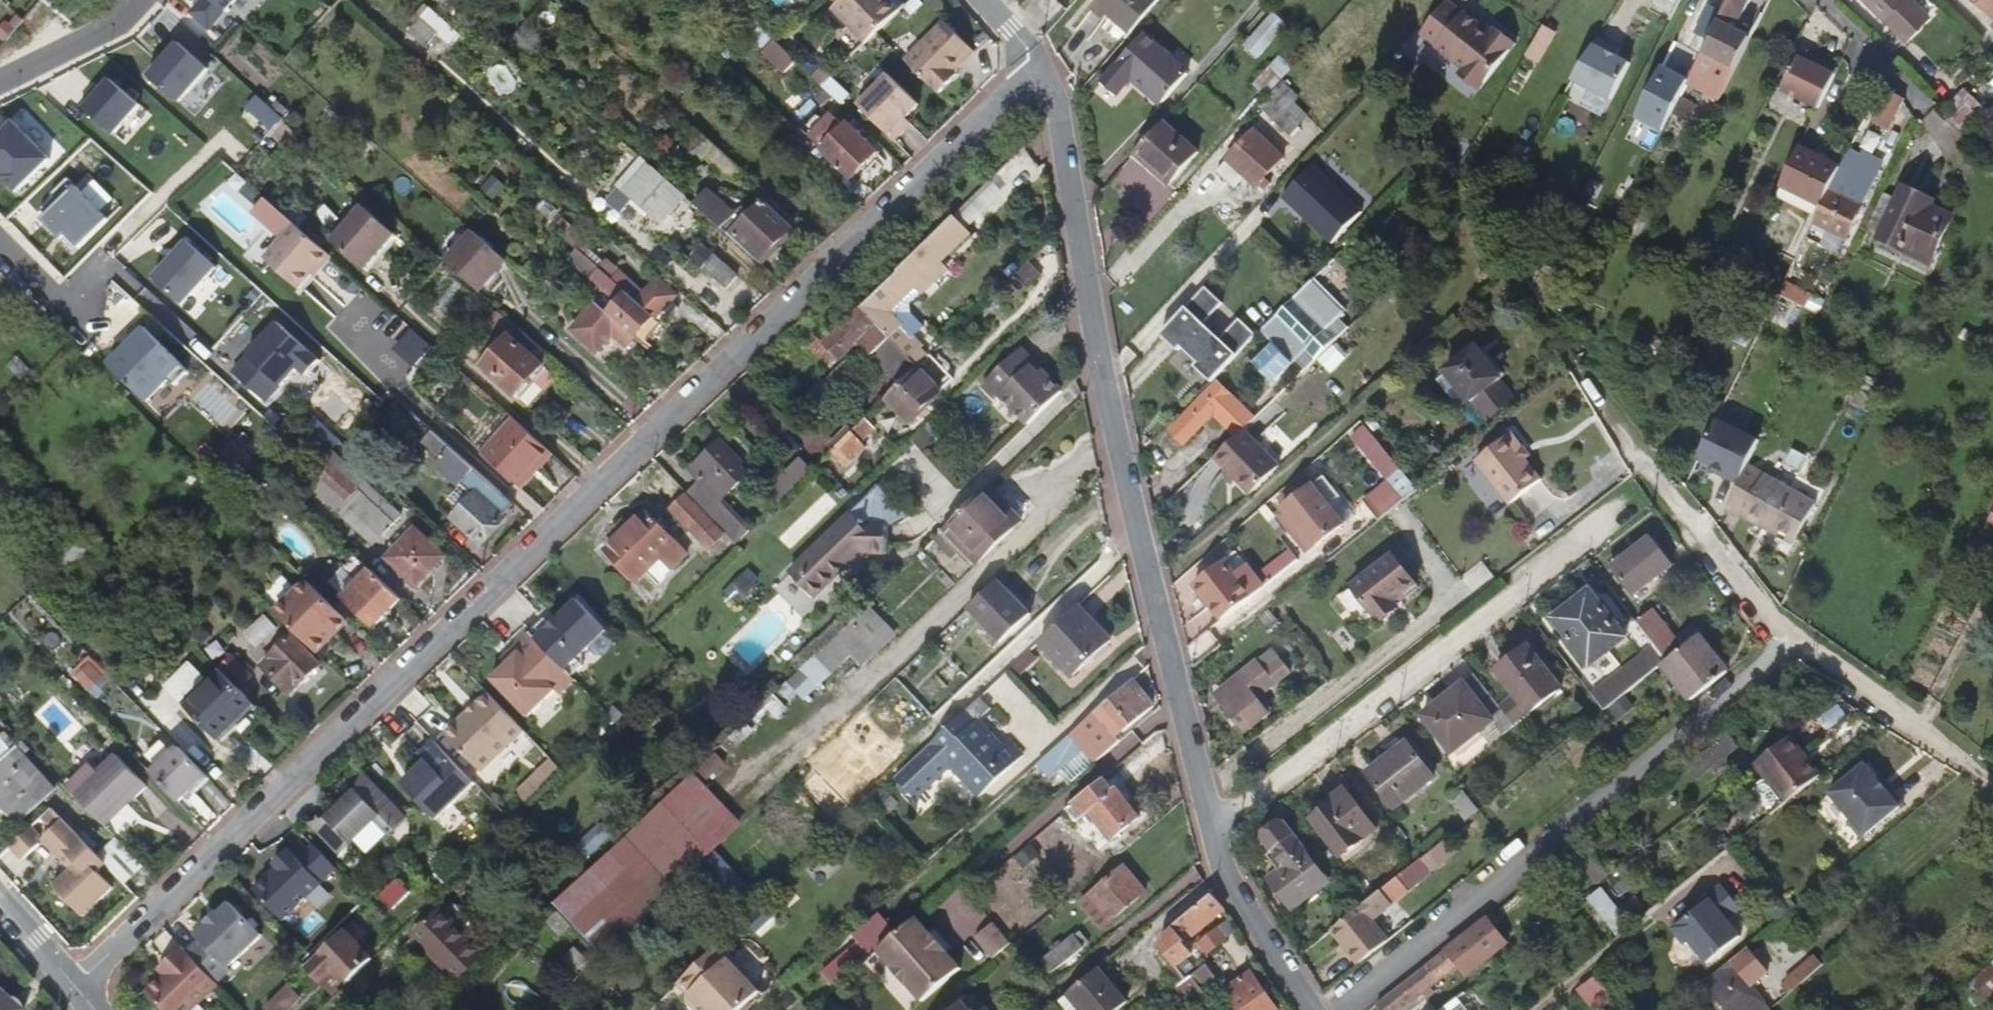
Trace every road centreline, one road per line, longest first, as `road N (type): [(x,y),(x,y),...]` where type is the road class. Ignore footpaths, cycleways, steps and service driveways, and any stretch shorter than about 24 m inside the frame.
road 1 (residential): [(75,985),(1008,98),(1046,78)]
road 2 (residential): [(1046,78),(1061,115),(1129,497),(1212,824)]
road 3 (residential): [(1341,1009),(1801,642)]
road 4 (residential): [(1212,824),(1623,512)]
road 5 (residential): [(1212,824),(1231,880),(1312,1009)]
road 6 (residential): [(142,0),(123,25),(0,85)]
road 7 (residential): [(0,245),(53,297),(77,306),(104,270)]
road 8 (residential): [(1818,0),(1913,97)]

